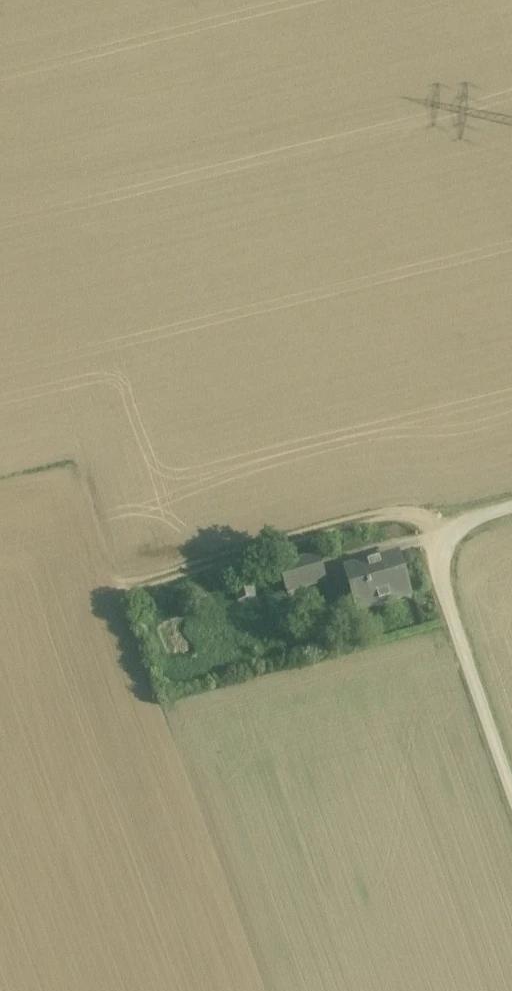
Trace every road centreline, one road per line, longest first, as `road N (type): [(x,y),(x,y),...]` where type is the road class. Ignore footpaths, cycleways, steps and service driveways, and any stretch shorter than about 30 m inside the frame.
road 1 (unclassified): [(511,508),(451,528),(437,551),(437,579),(511,795)]

